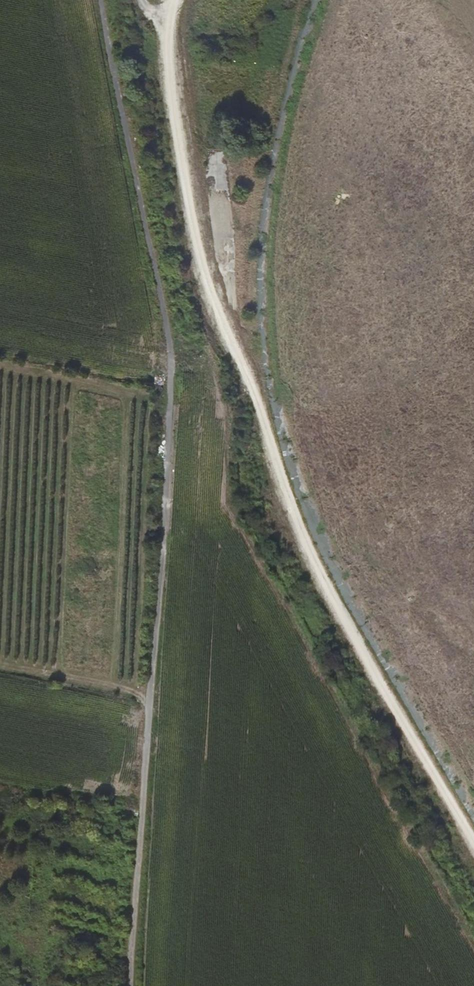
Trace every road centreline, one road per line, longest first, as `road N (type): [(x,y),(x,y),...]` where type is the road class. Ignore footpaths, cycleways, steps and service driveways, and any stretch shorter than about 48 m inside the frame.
road 1 (track): [(142,985),(181,405),(110,0)]
road 2 (track): [(473,844),(299,535),(252,381),(208,283),(168,44),(176,0)]

